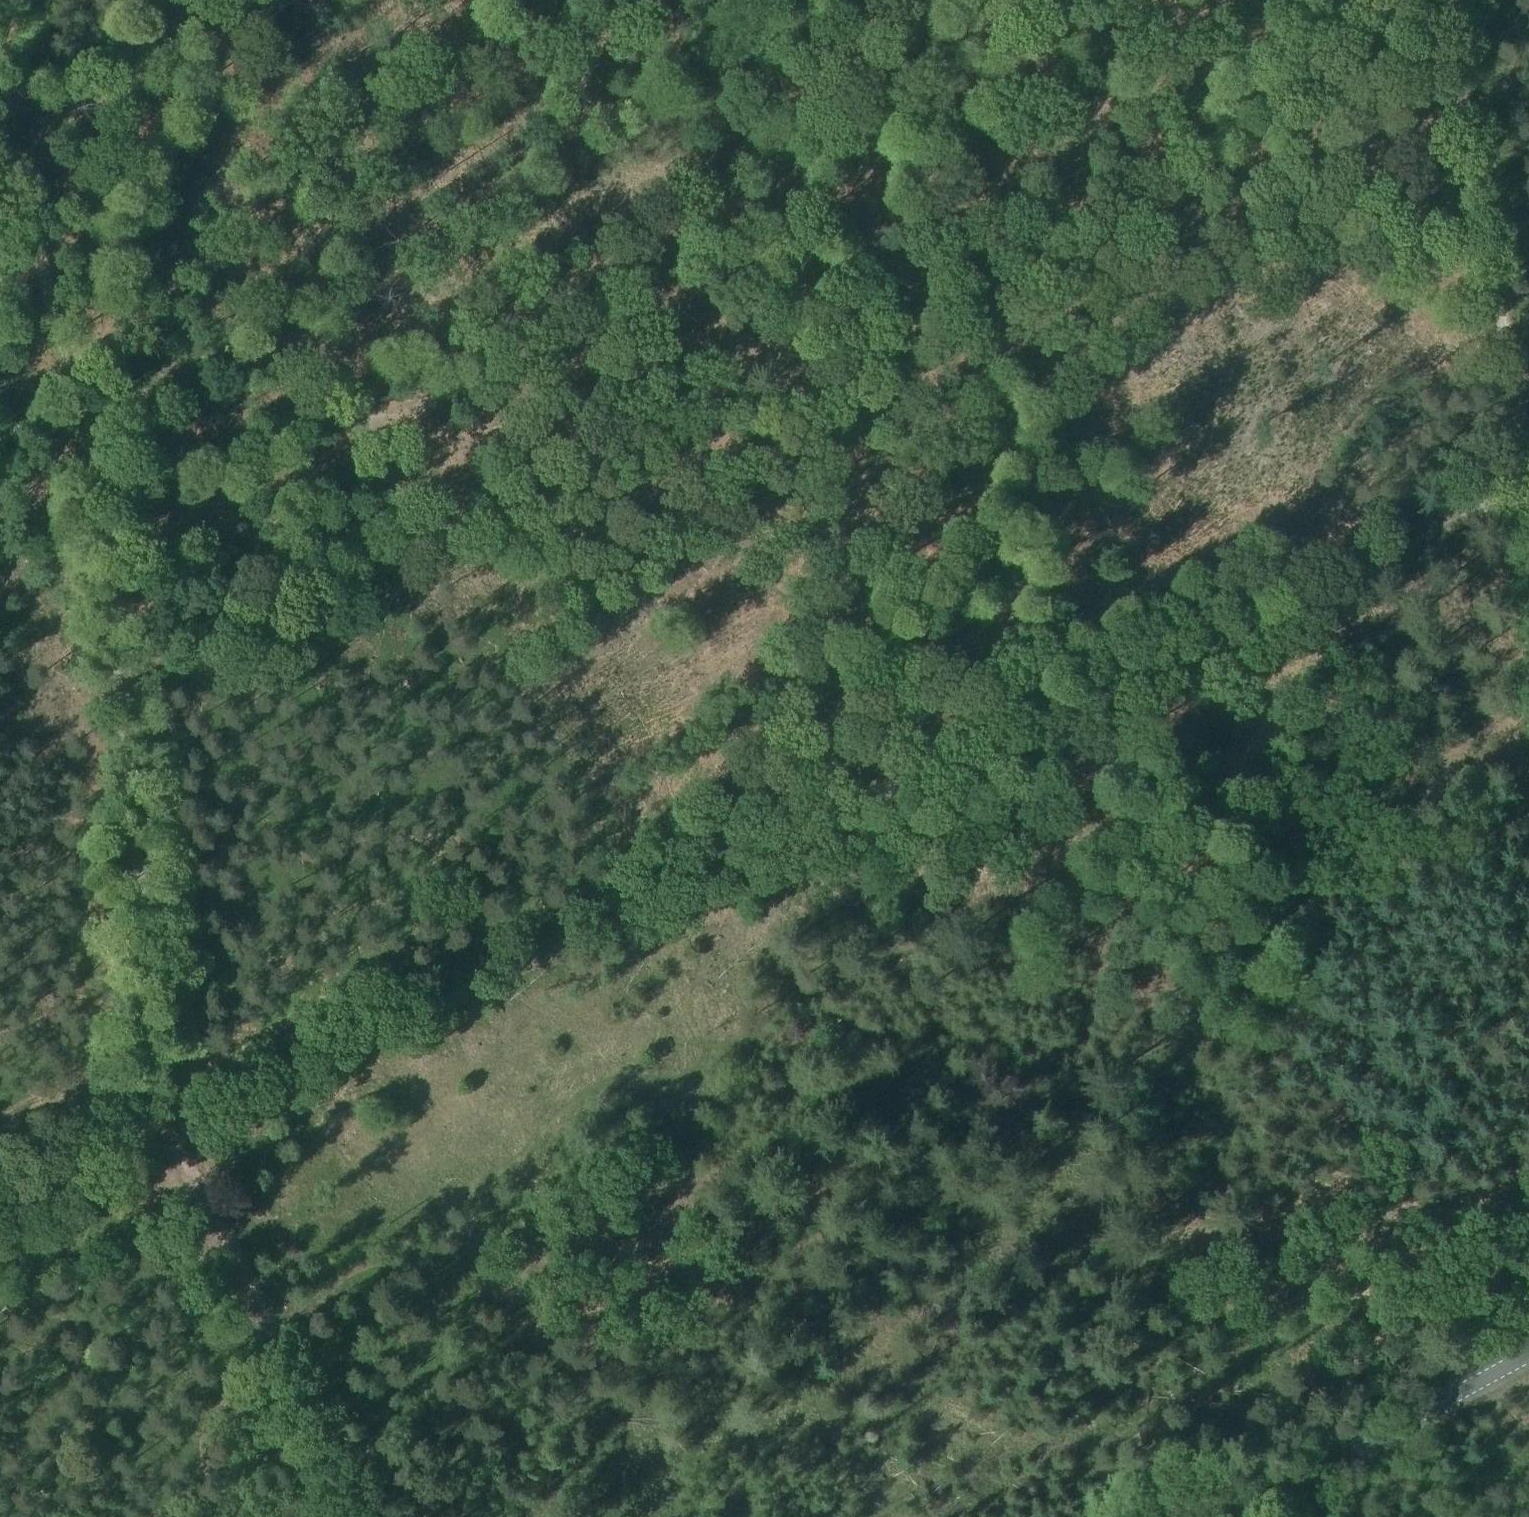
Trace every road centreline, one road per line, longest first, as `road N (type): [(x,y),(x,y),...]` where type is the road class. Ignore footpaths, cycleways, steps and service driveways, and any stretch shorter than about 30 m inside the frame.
road 1 (track): [(1528,491),(164,1141),(103,484),(83,456),(0,159)]
road 2 (track): [(0,1200),(164,1141),(363,1516)]
road 3 (track): [(1528,463),(1447,0)]
road 4 (tertiary): [(1236,1516),(1528,1355)]

